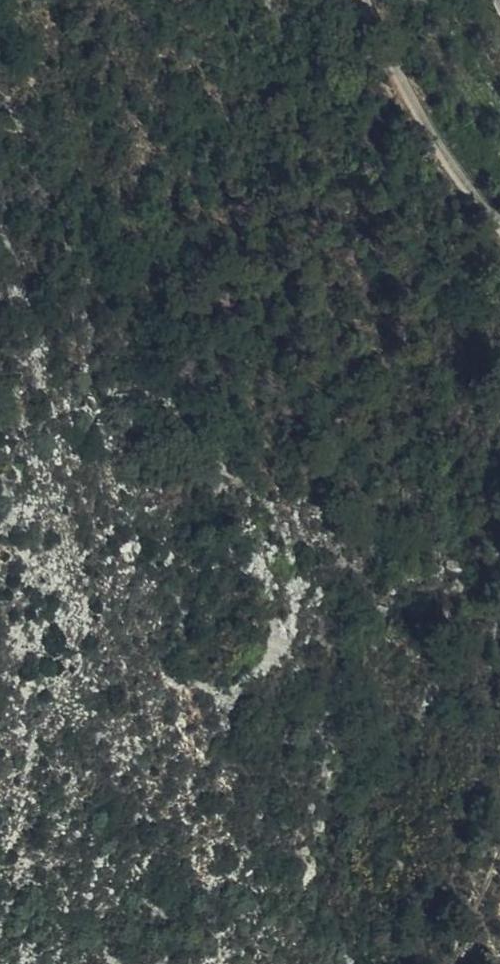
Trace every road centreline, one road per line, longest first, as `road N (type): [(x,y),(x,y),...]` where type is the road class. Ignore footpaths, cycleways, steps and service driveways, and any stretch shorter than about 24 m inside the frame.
road 1 (residential): [(499,222),(406,88),(370,0)]

